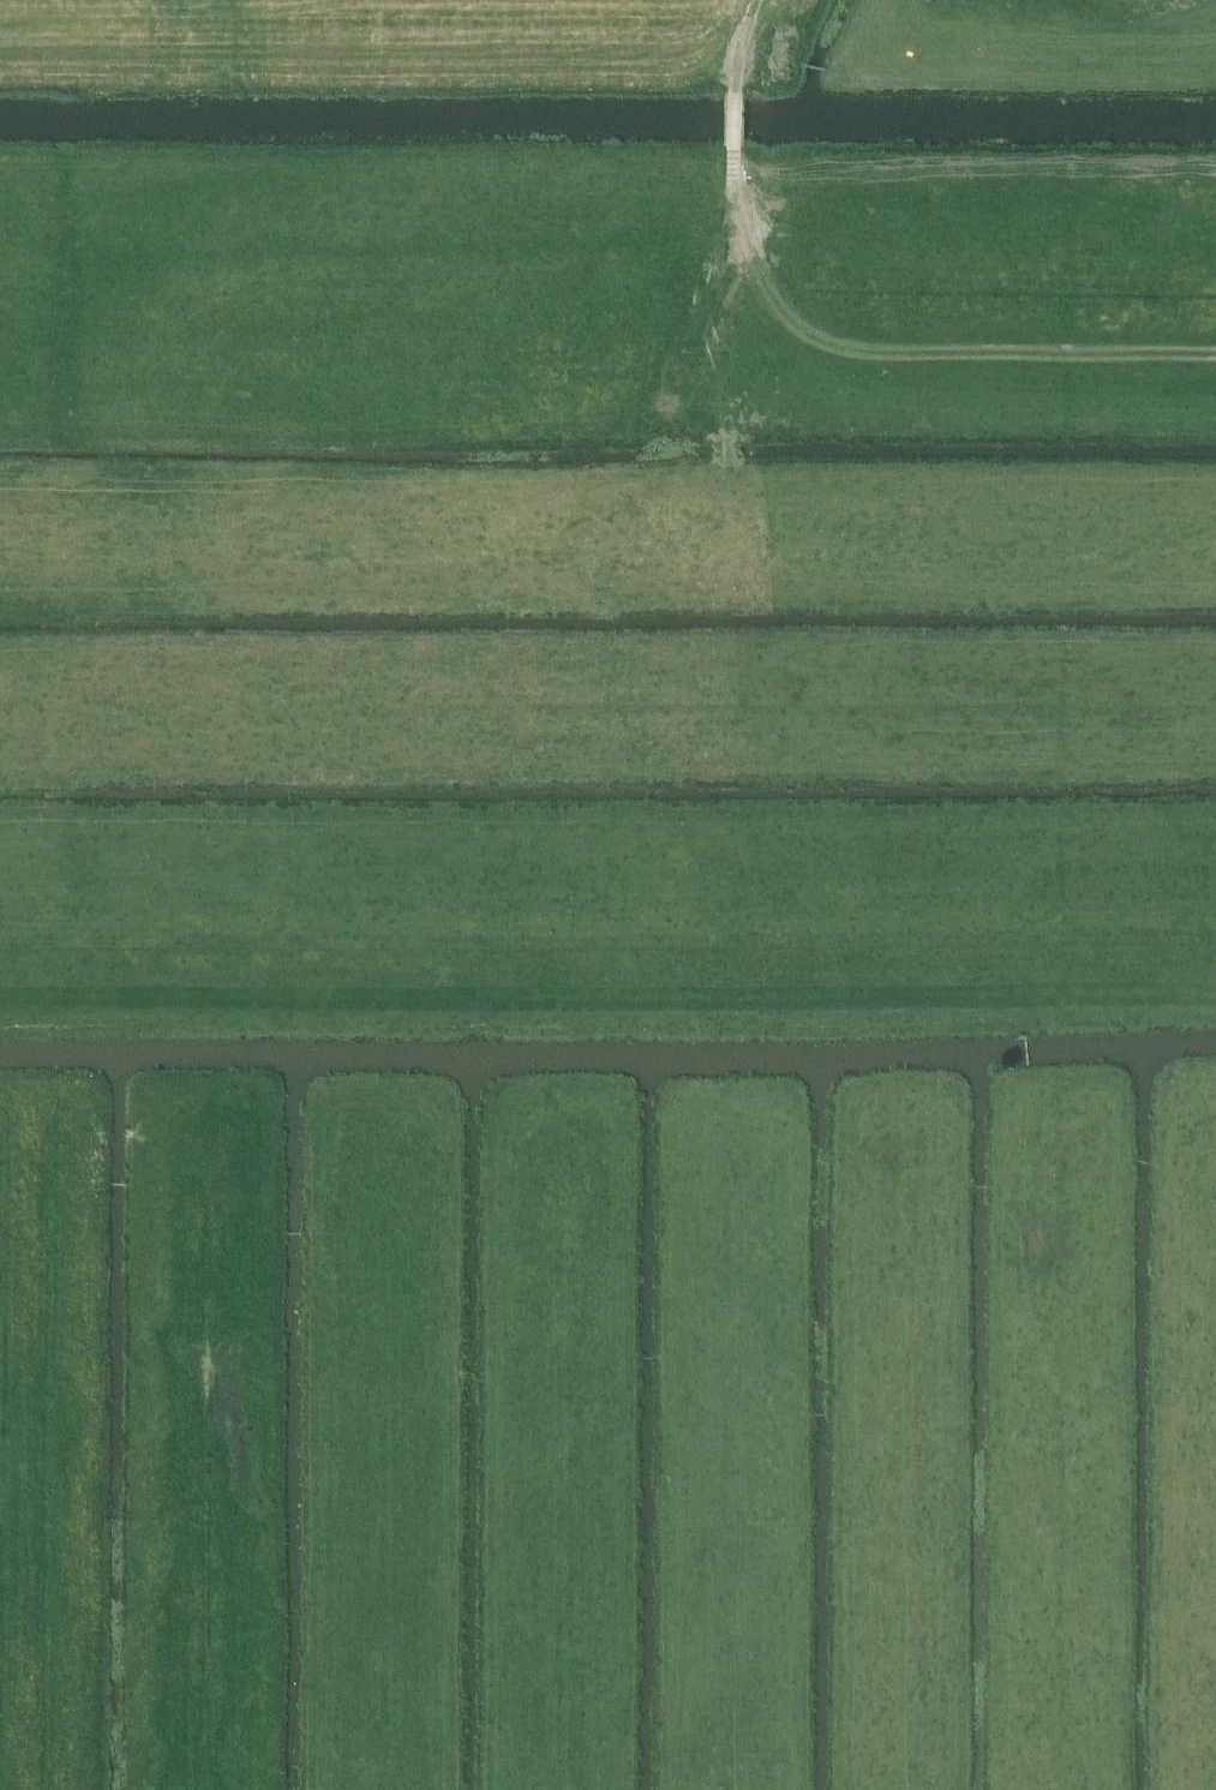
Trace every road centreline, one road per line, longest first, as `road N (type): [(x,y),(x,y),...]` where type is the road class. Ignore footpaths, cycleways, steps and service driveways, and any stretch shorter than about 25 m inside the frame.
road 1 (track): [(1215,359),(861,352),(791,319),(746,242),(737,192),(736,68),(773,0)]

